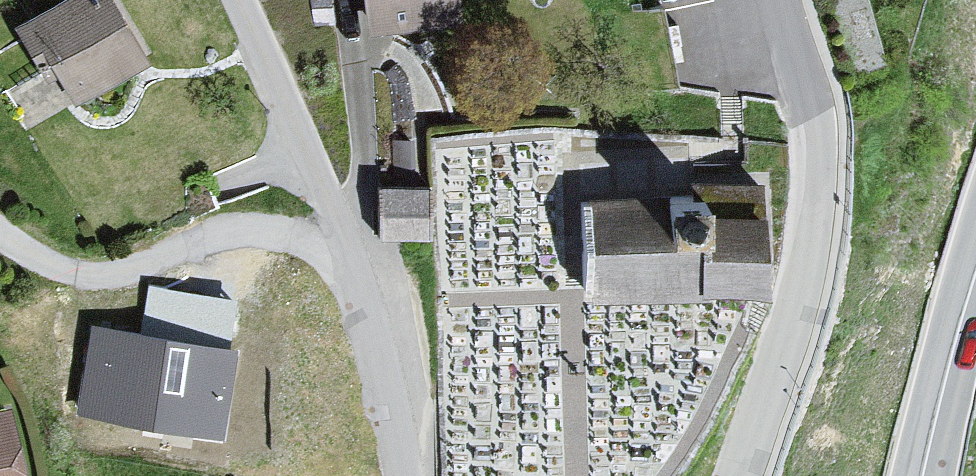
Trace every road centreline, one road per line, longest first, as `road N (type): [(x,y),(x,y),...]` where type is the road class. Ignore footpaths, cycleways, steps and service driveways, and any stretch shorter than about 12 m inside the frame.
road 1 (residential): [(401,475),(344,243),(241,0)]
road 2 (residential): [(742,475),(788,344),(815,195),(814,119),(774,0)]
road 3 (secondary): [(925,475),(975,273)]

